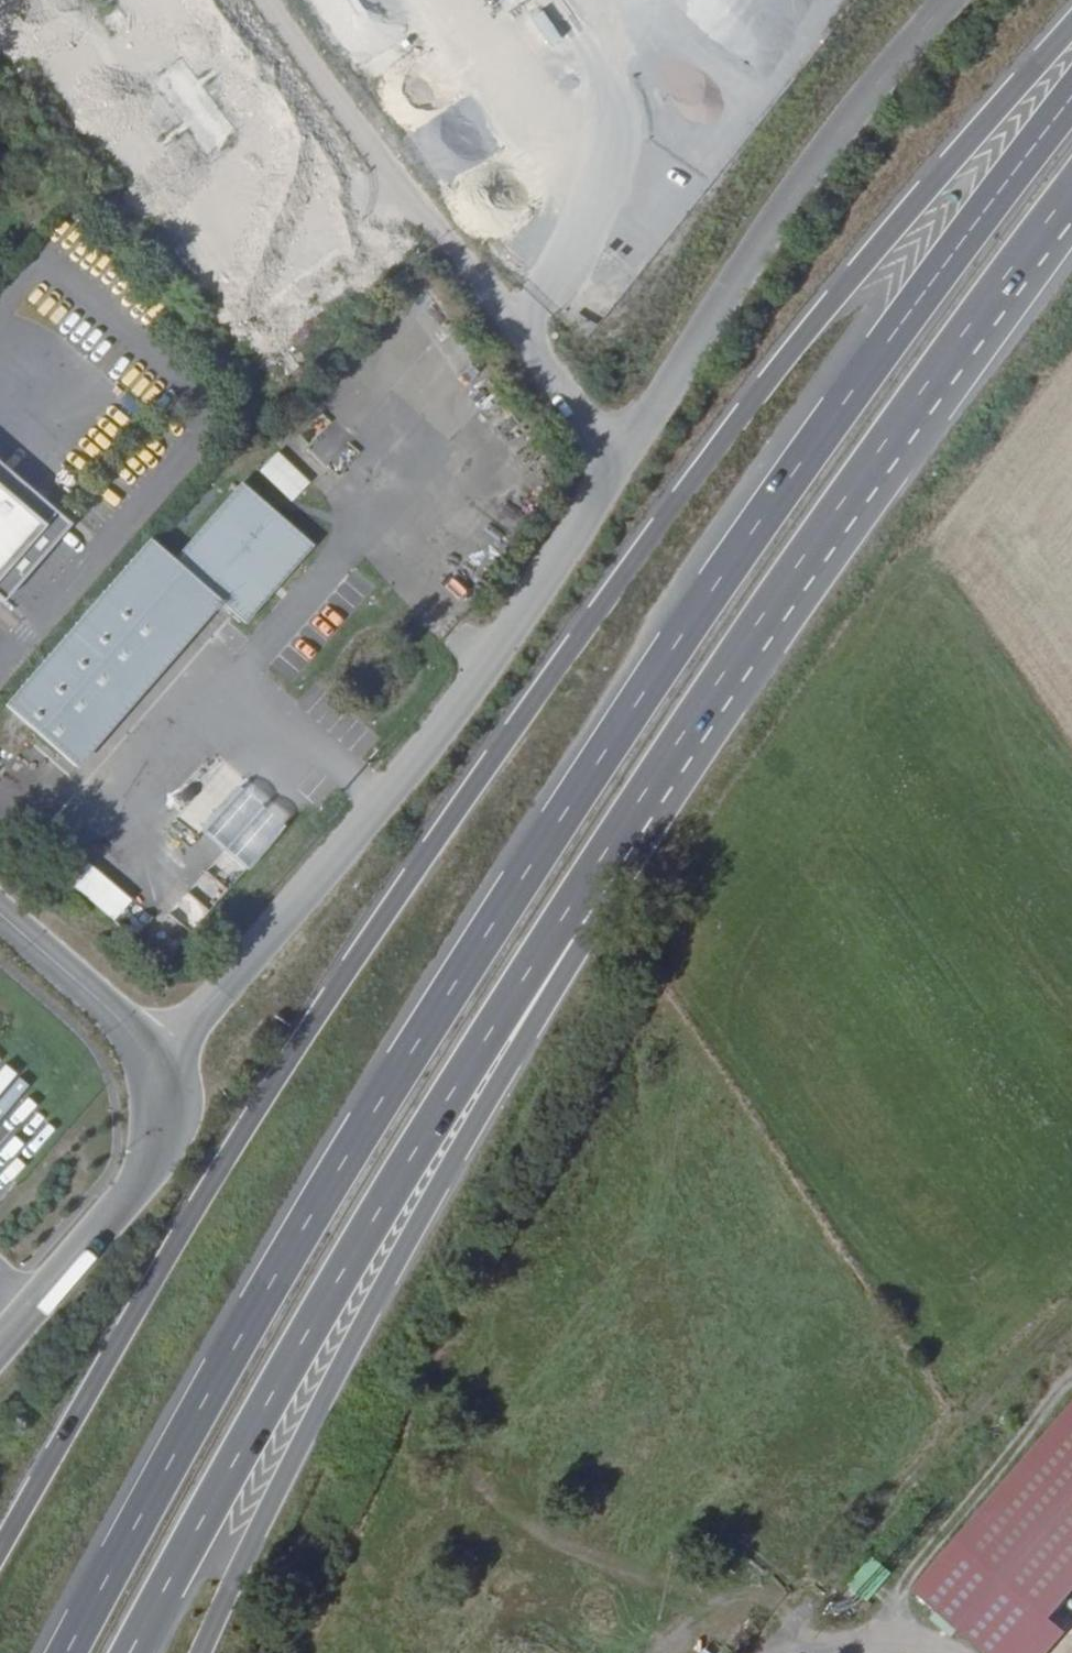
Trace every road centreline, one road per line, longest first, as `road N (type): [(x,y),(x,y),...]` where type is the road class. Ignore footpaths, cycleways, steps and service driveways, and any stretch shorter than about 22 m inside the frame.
road 1 (trunk): [(1071,26),(865,262),(665,513),(473,784),(187,1225),(0,1551)]
road 2 (trunk): [(1071,94),(641,695),(516,890),(277,1273),(68,1652)]
road 3 (unclassified): [(946,0),(843,121),(496,651),(204,1011),(152,1060)]
road 4 (trunk): [(564,921),(685,732),(1071,197)]
road 5 (trunk): [(130,1652),(328,1303),(564,921)]
road 6 (trunk): [(203,1652),(295,1456),(561,977),(564,921)]
road 7 (track): [(1071,1313),(978,1403),(762,1645)]
road 8 (unclassified): [(0,1341),(139,1177),(164,1107),(152,1060)]
road 9 (unclassified): [(152,1060),(0,916)]
road 10 (track): [(945,1652),(762,1645),(756,1652)]

